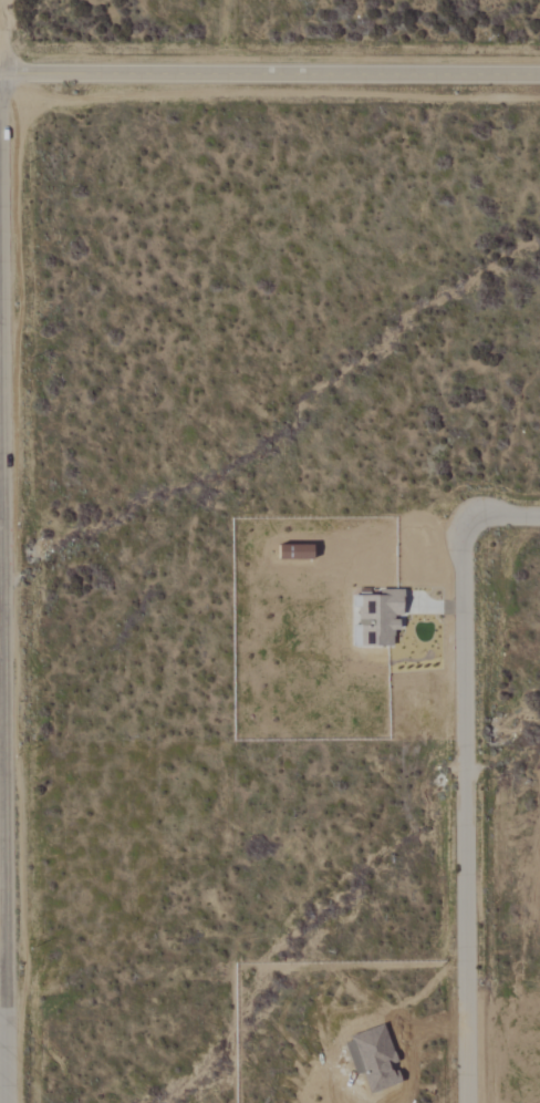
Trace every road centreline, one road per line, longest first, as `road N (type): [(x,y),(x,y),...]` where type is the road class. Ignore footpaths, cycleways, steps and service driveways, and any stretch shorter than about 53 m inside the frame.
road 1 (residential): [(11,1102),(0,219)]
road 2 (residential): [(467,1102),(463,535),(474,515),(539,512)]
road 3 (tertiary): [(0,73),(539,75)]

